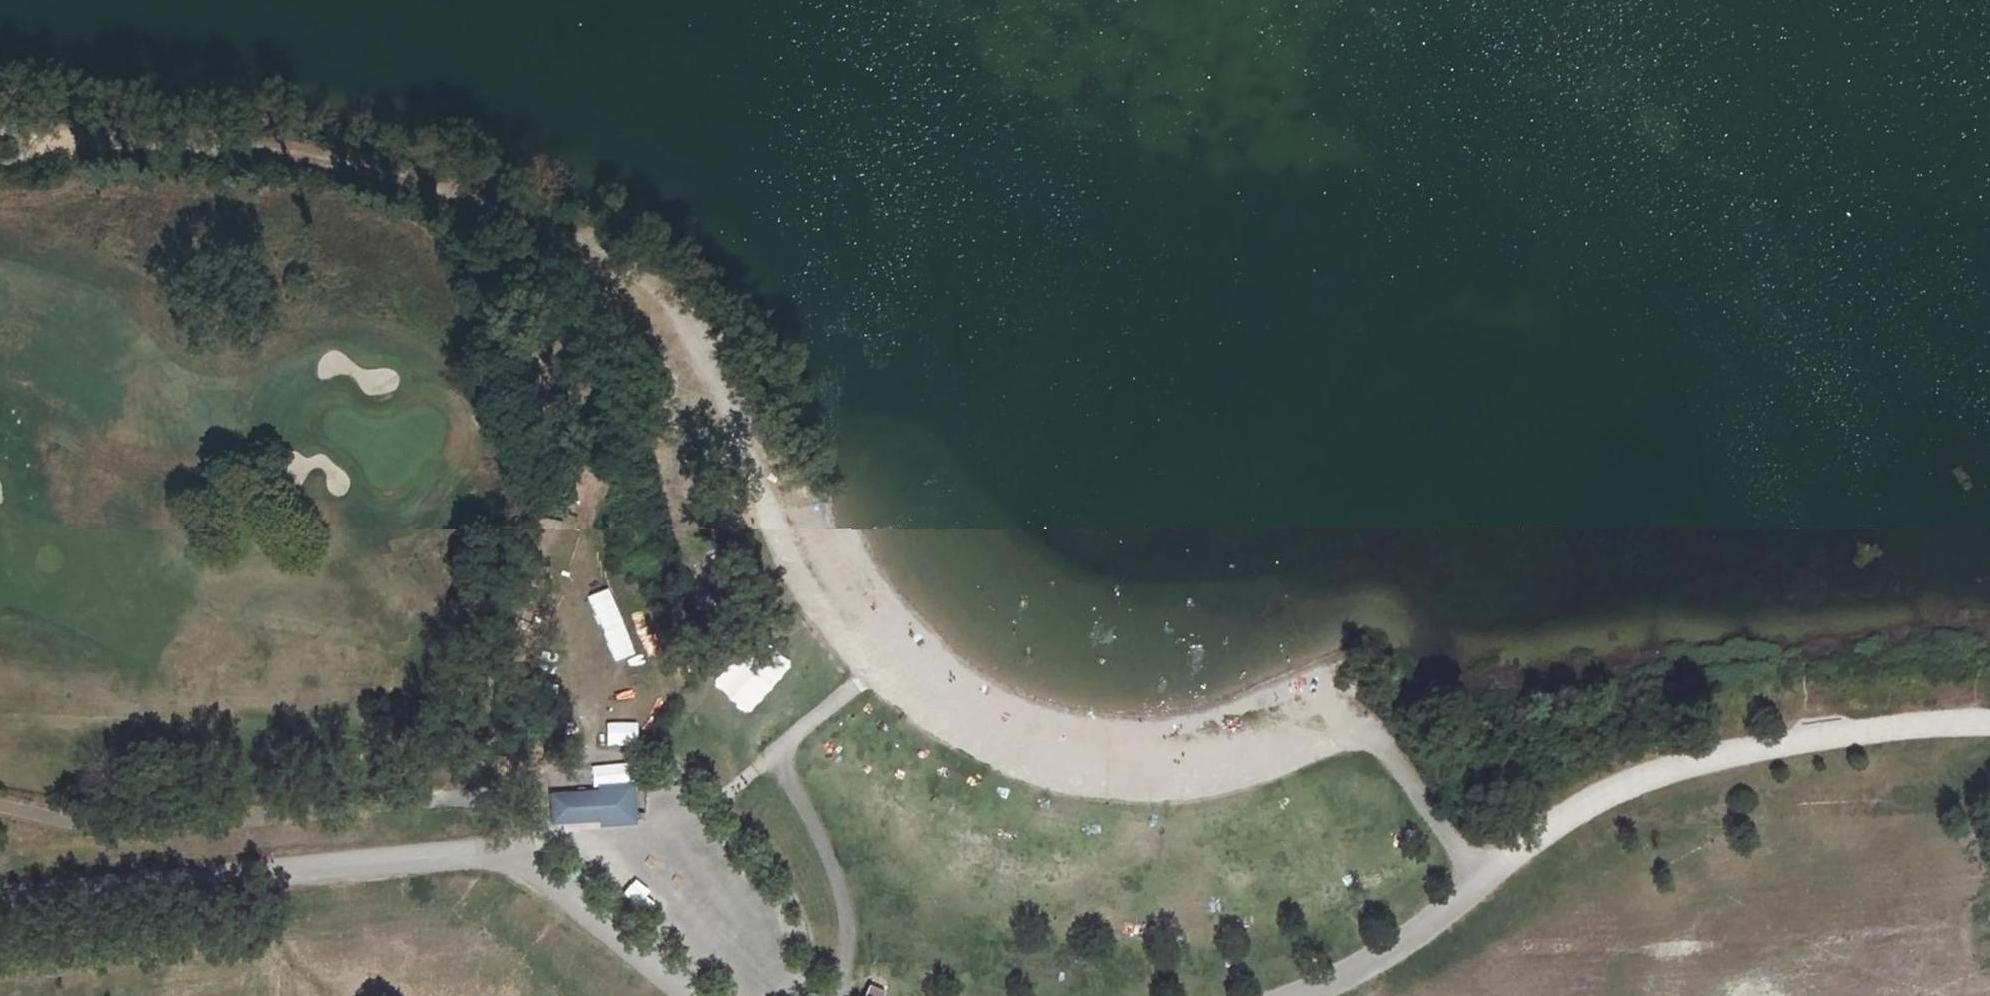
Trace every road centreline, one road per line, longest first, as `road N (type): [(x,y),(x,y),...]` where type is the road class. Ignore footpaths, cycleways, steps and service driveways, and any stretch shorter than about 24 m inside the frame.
road 1 (unclassified): [(513,851),(0,892)]

